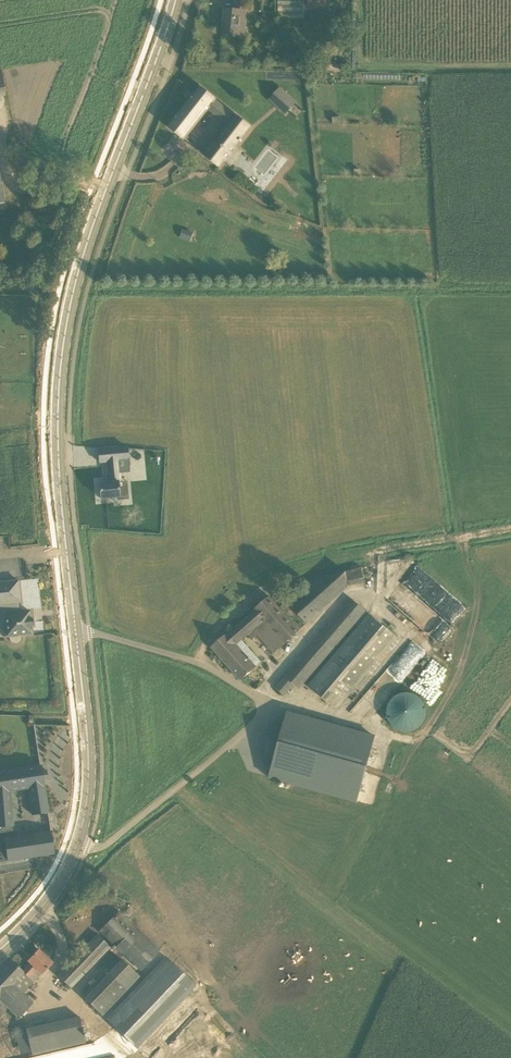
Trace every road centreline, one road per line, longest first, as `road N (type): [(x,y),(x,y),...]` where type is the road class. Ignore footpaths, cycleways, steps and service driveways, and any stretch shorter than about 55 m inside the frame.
road 1 (secondary): [(75,635),(57,442),(65,323),(177,0)]
road 2 (unclassified): [(75,849),(117,840),(267,705),(193,660),(91,632),(75,635)]
road 3 (secondary): [(75,849),(89,766),(75,635)]
road 4 (secondary): [(0,948),(38,913),(75,849)]

